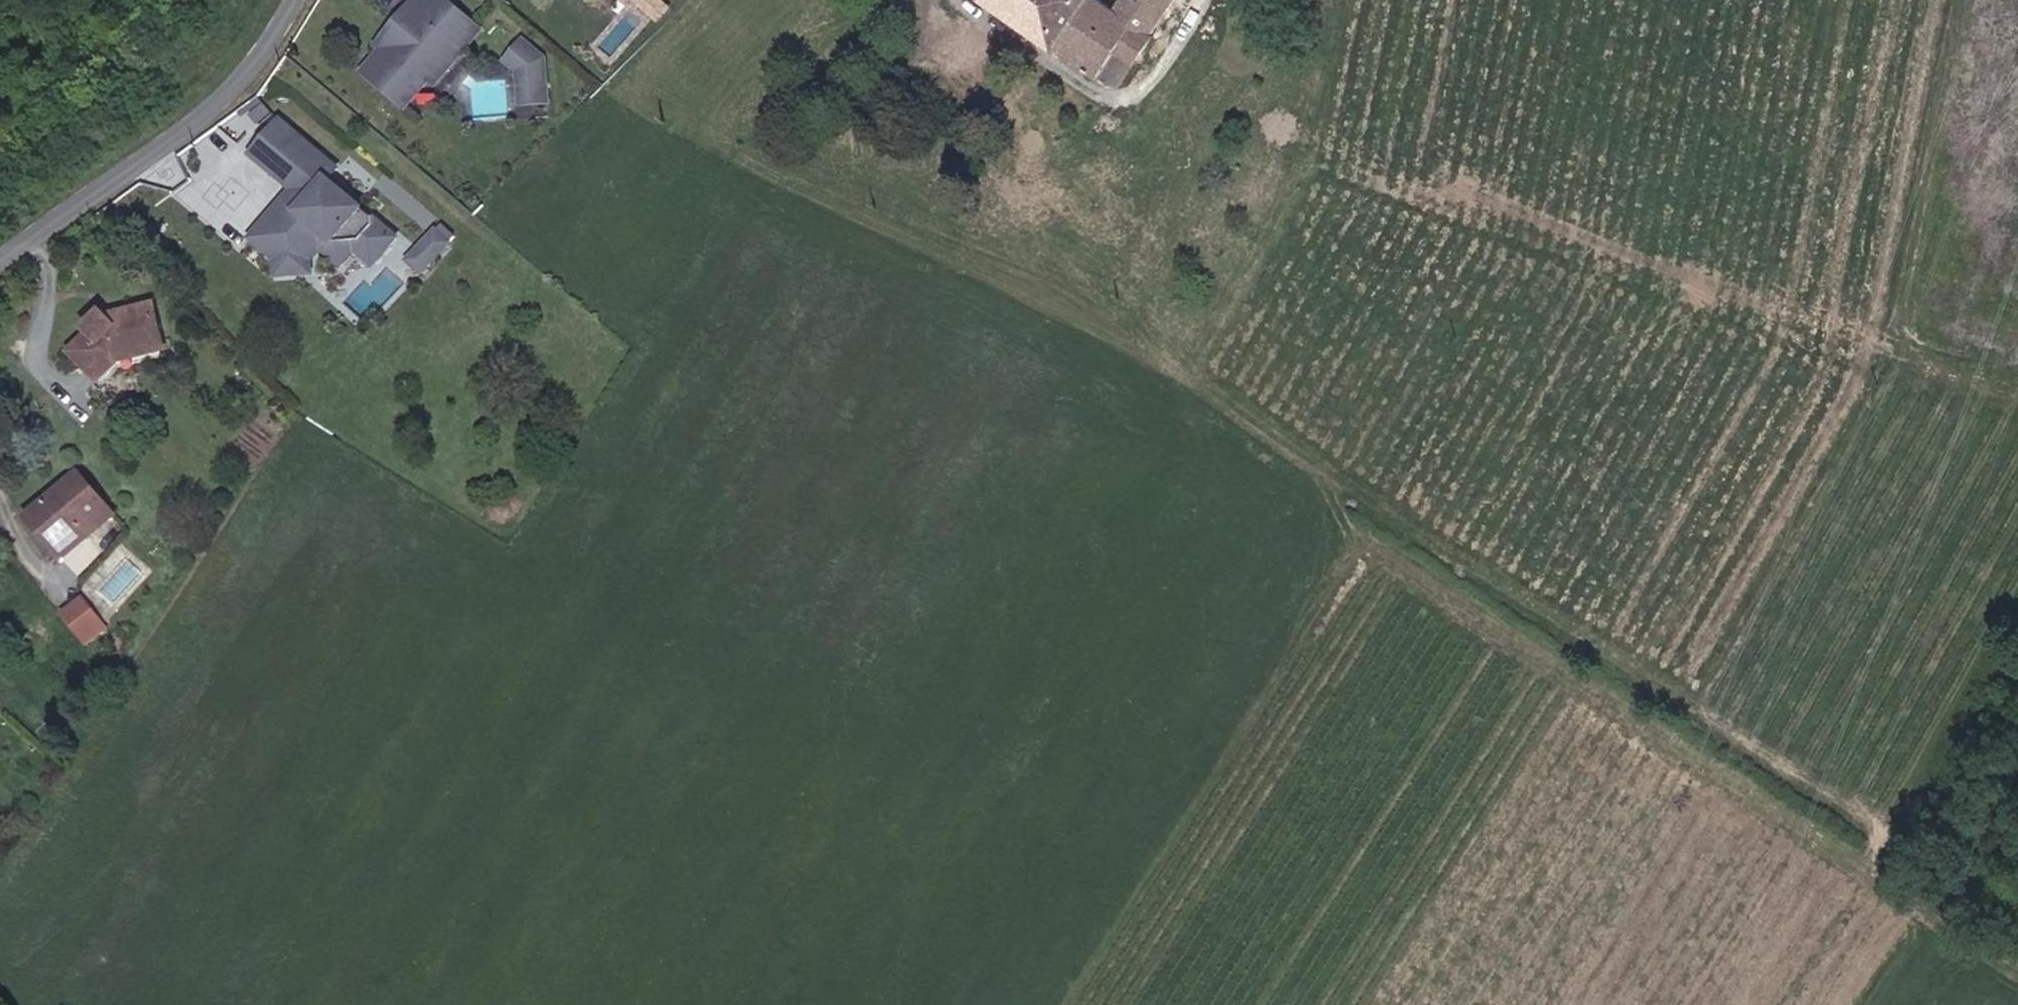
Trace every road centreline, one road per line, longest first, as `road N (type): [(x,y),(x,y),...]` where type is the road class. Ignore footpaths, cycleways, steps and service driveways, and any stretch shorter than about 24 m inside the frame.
road 1 (residential): [(0,254),(261,40),(282,0)]

